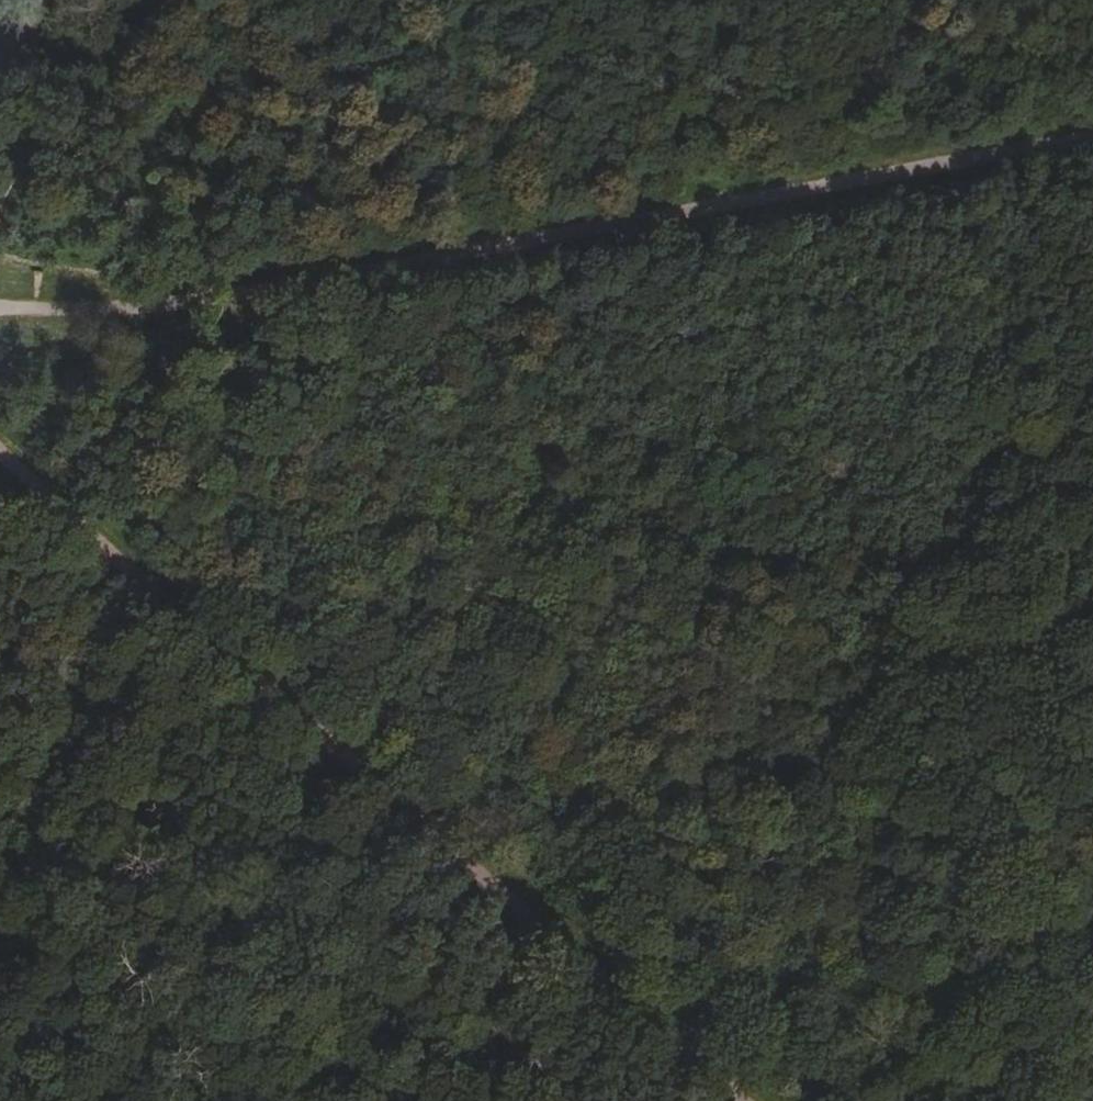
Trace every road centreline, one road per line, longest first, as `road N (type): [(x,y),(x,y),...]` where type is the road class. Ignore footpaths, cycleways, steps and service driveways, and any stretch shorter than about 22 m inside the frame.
road 1 (track): [(0,310),(165,313),(1092,136)]
road 2 (track): [(0,443),(751,1100)]

